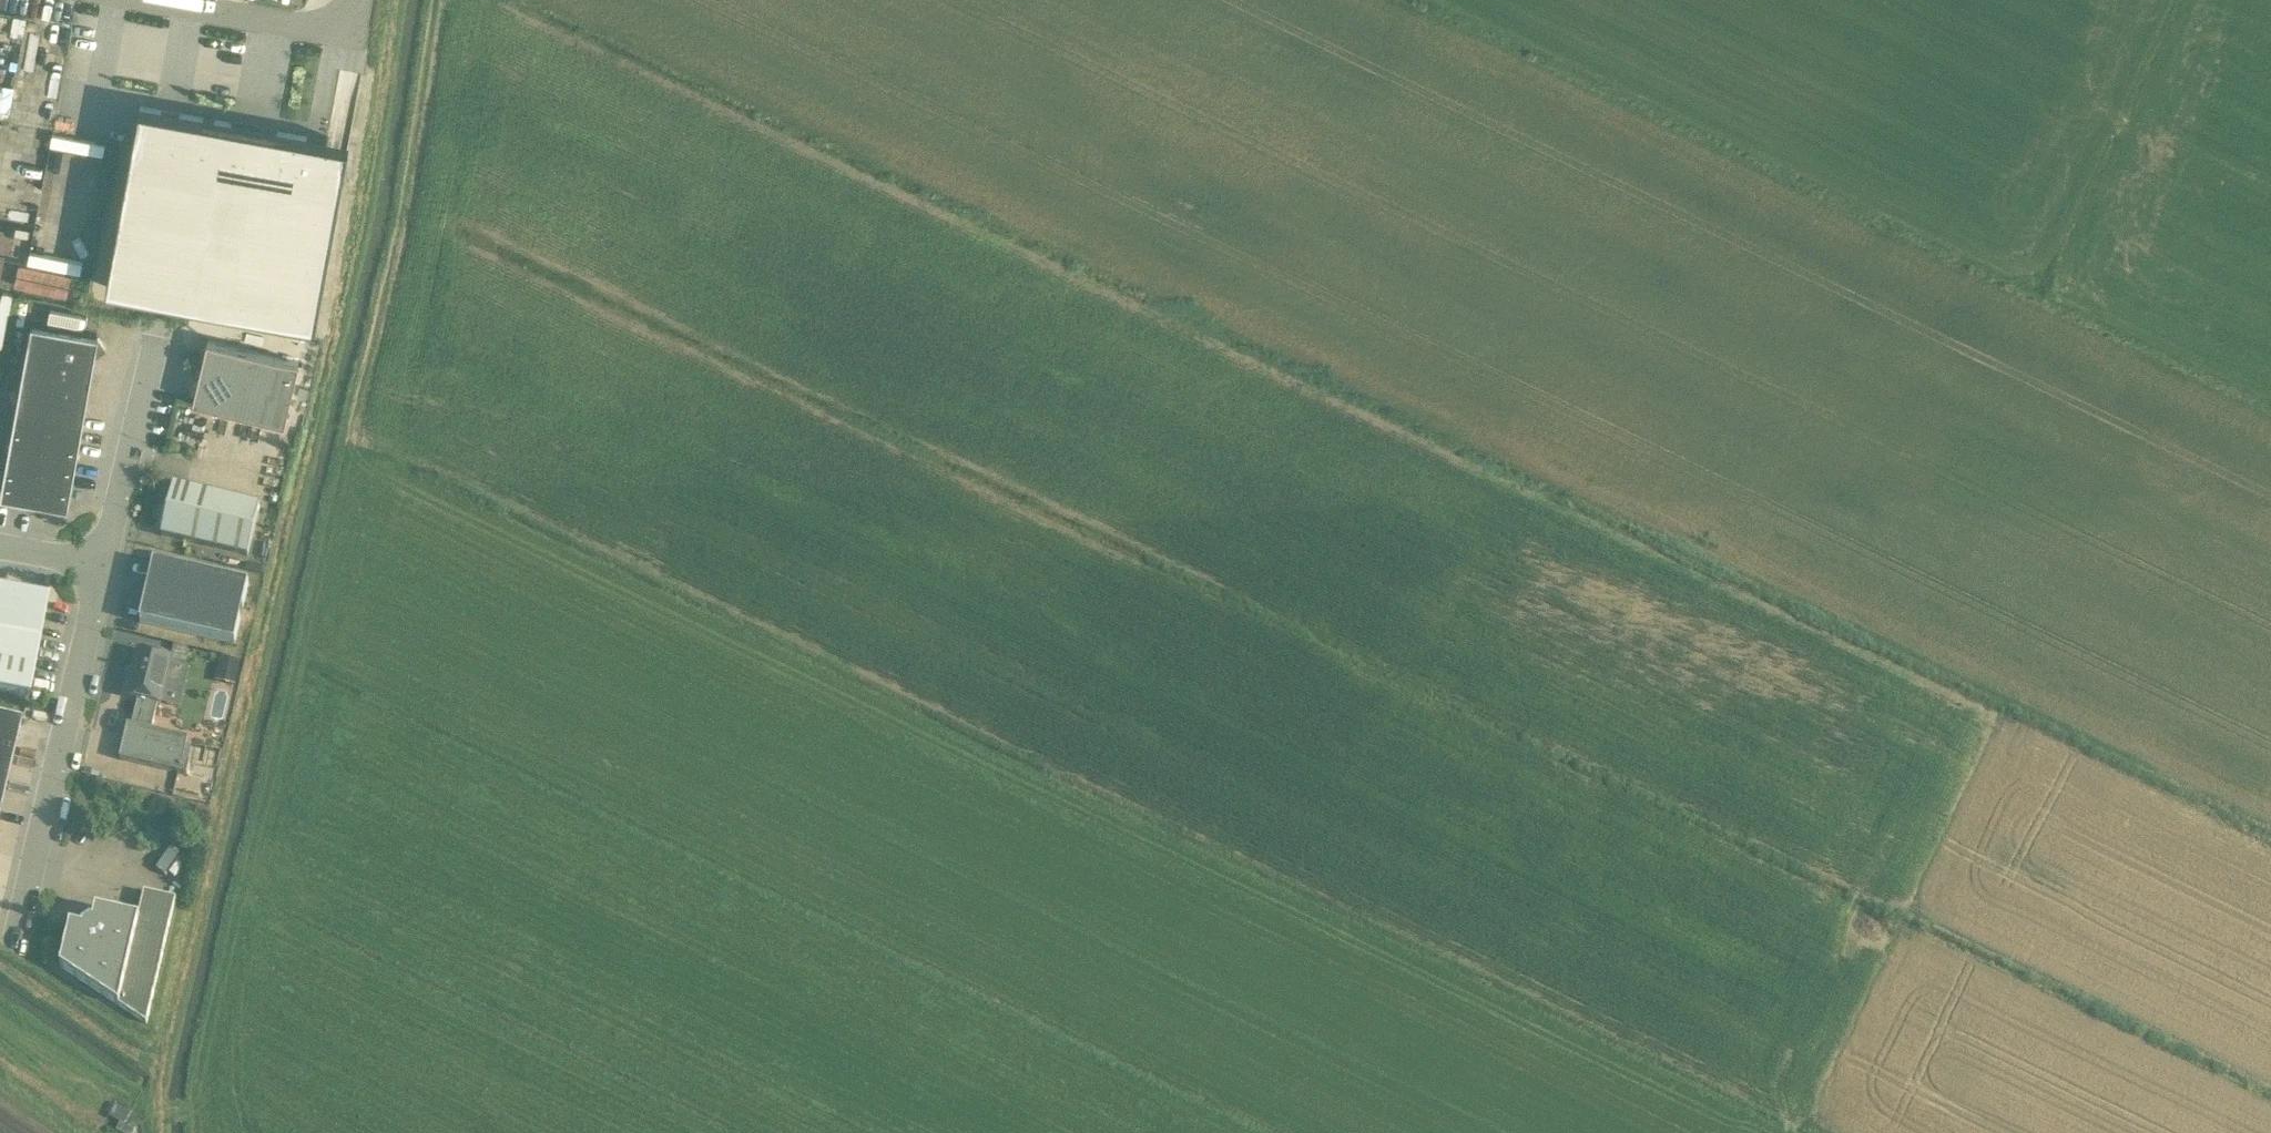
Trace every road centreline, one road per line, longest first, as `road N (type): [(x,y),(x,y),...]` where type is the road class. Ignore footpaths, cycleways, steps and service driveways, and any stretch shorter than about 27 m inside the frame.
road 1 (unclassified): [(36,873),(102,579)]
road 2 (unclassified): [(134,0),(352,38),(357,0)]
road 3 (unclassified): [(102,579),(153,356)]

